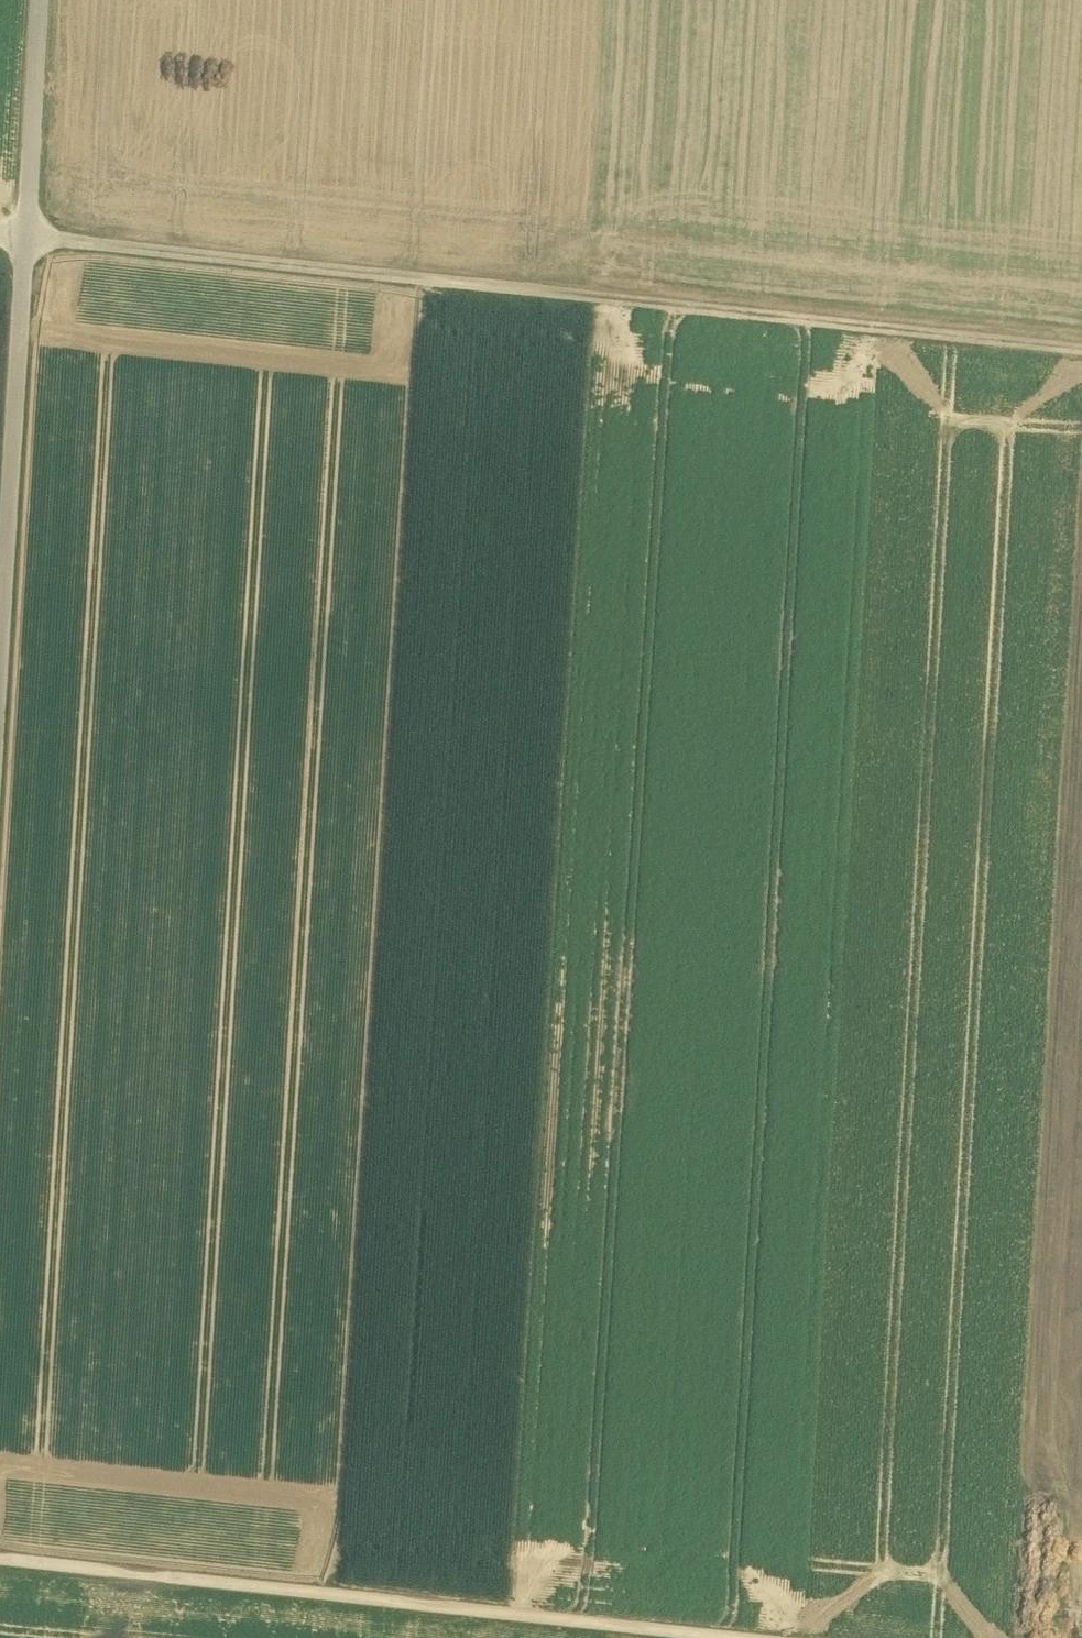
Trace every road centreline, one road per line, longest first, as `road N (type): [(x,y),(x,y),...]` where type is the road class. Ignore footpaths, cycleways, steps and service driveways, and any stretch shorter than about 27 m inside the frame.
road 1 (track): [(1081,359),(0,239)]
road 2 (track): [(680,1637),(0,1561)]
road 3 (track): [(40,0),(0,662)]

